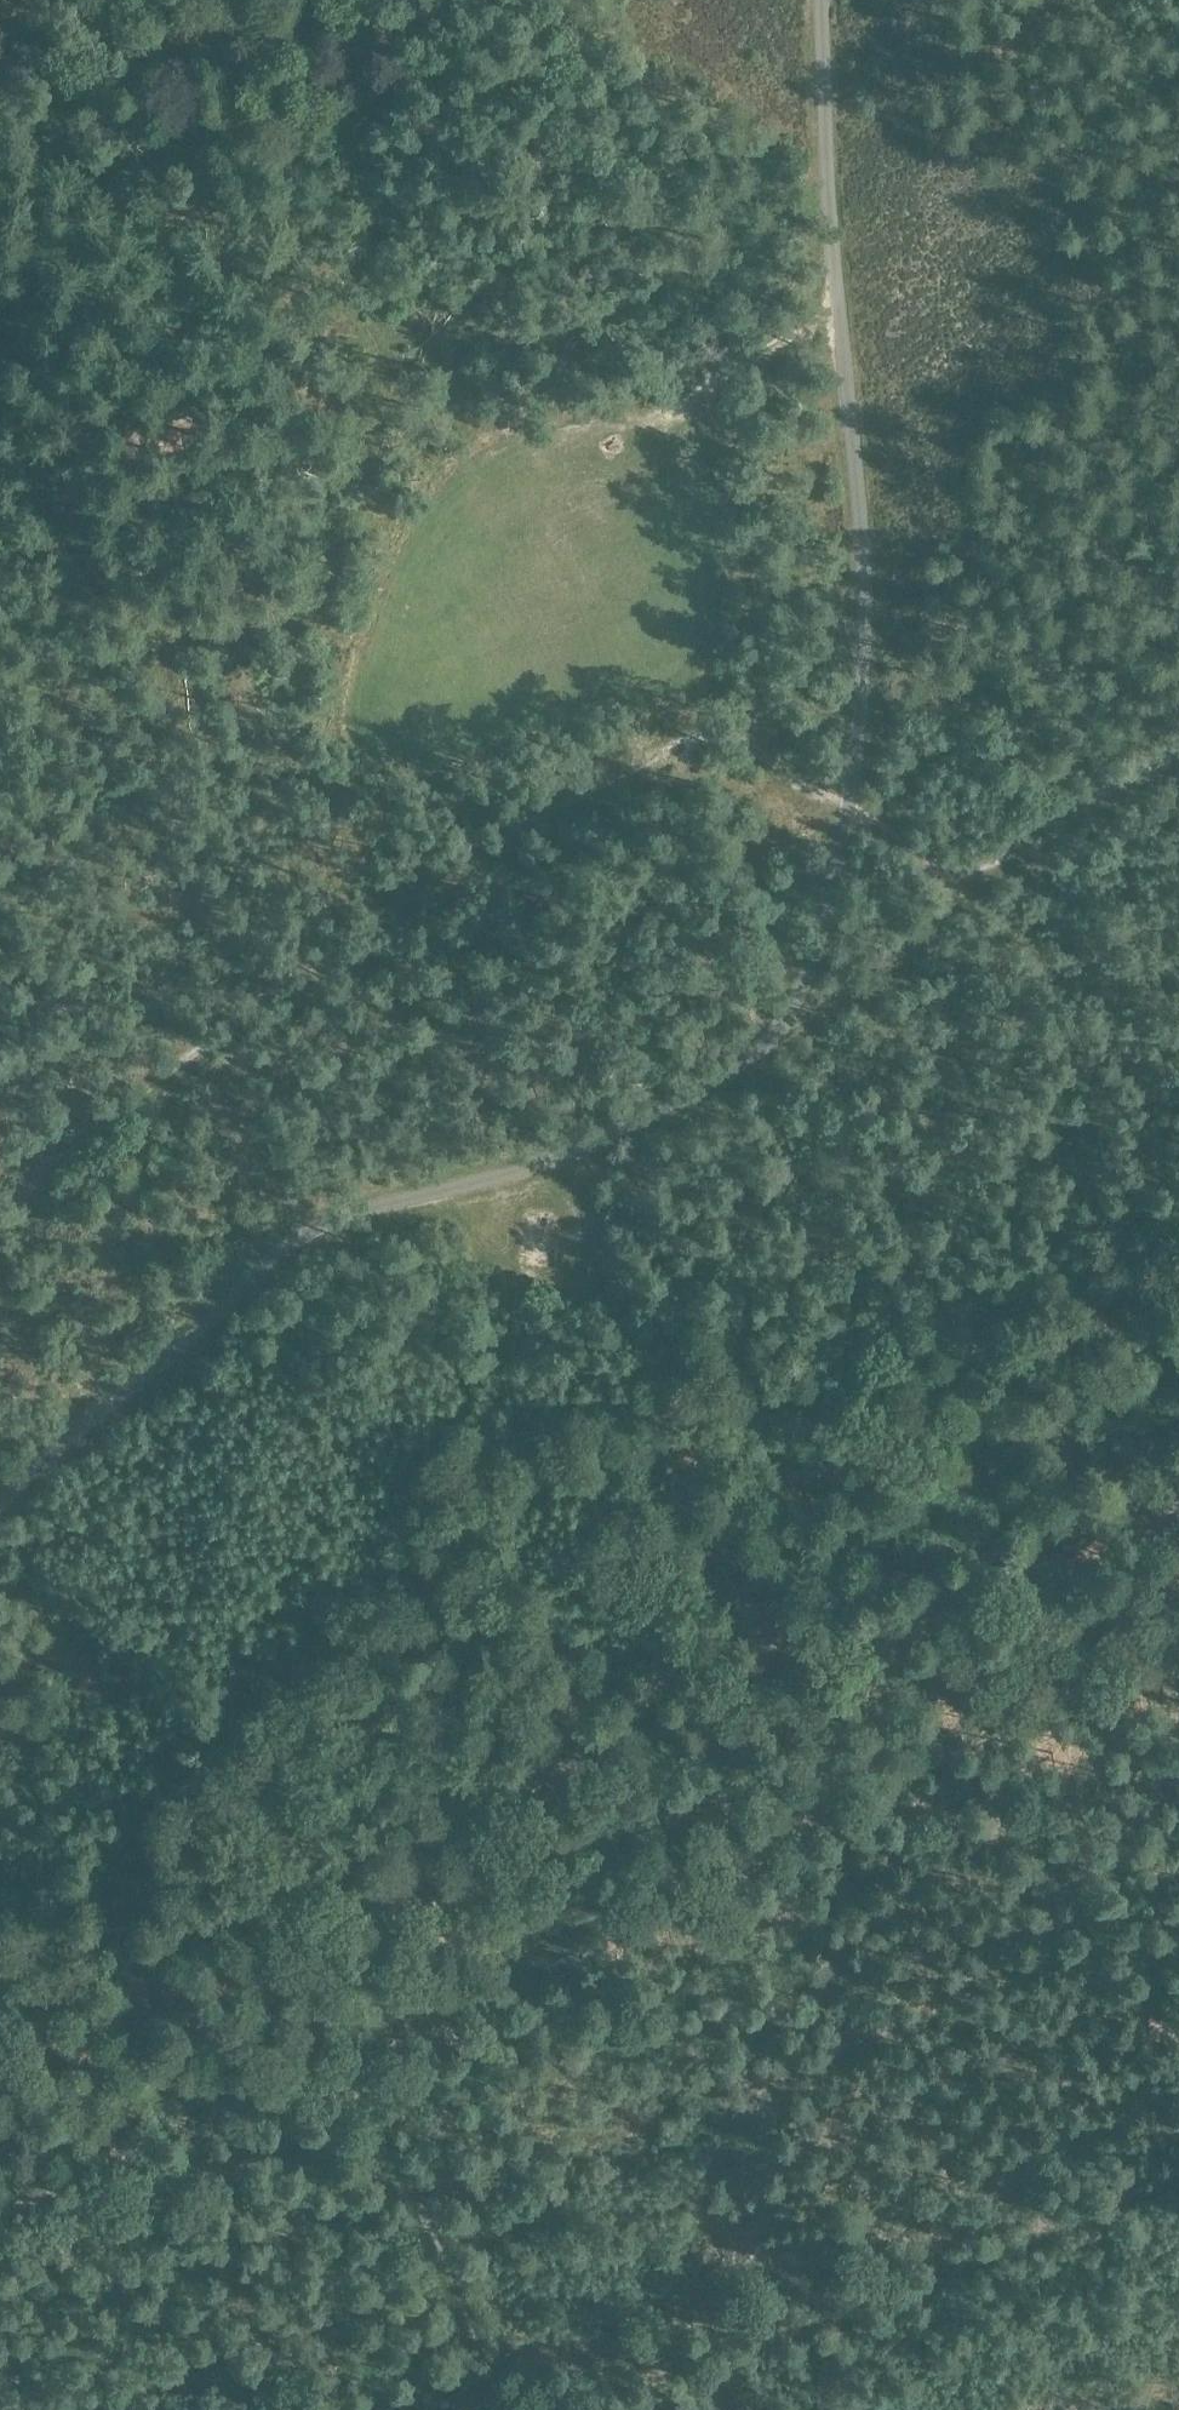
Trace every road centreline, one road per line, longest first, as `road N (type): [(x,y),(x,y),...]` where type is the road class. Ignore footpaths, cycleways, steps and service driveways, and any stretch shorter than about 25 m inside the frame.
road 1 (unclassified): [(0,1501),(176,1351),(277,1249),(659,1108),(761,1047),(791,1007),(814,959),(843,851),(863,581),(817,0)]
road 2 (track): [(310,1879),(344,2033),(504,2409)]
road 3 (track): [(761,1047),(850,994),(988,869)]

